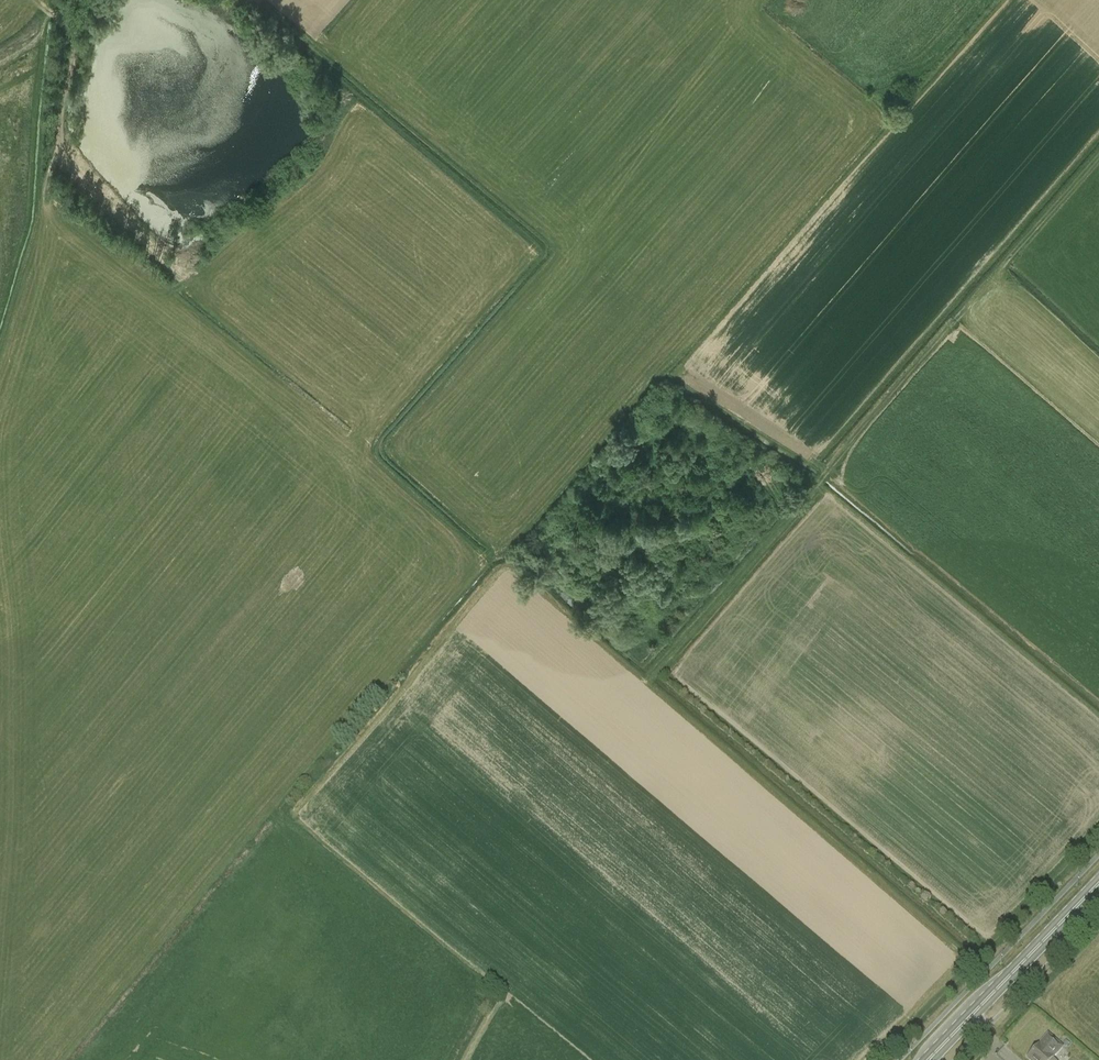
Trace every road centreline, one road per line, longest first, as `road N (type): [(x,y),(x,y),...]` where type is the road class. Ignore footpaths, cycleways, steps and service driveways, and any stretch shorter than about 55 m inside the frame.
road 1 (primary): [(928,1059),(1098,884)]

